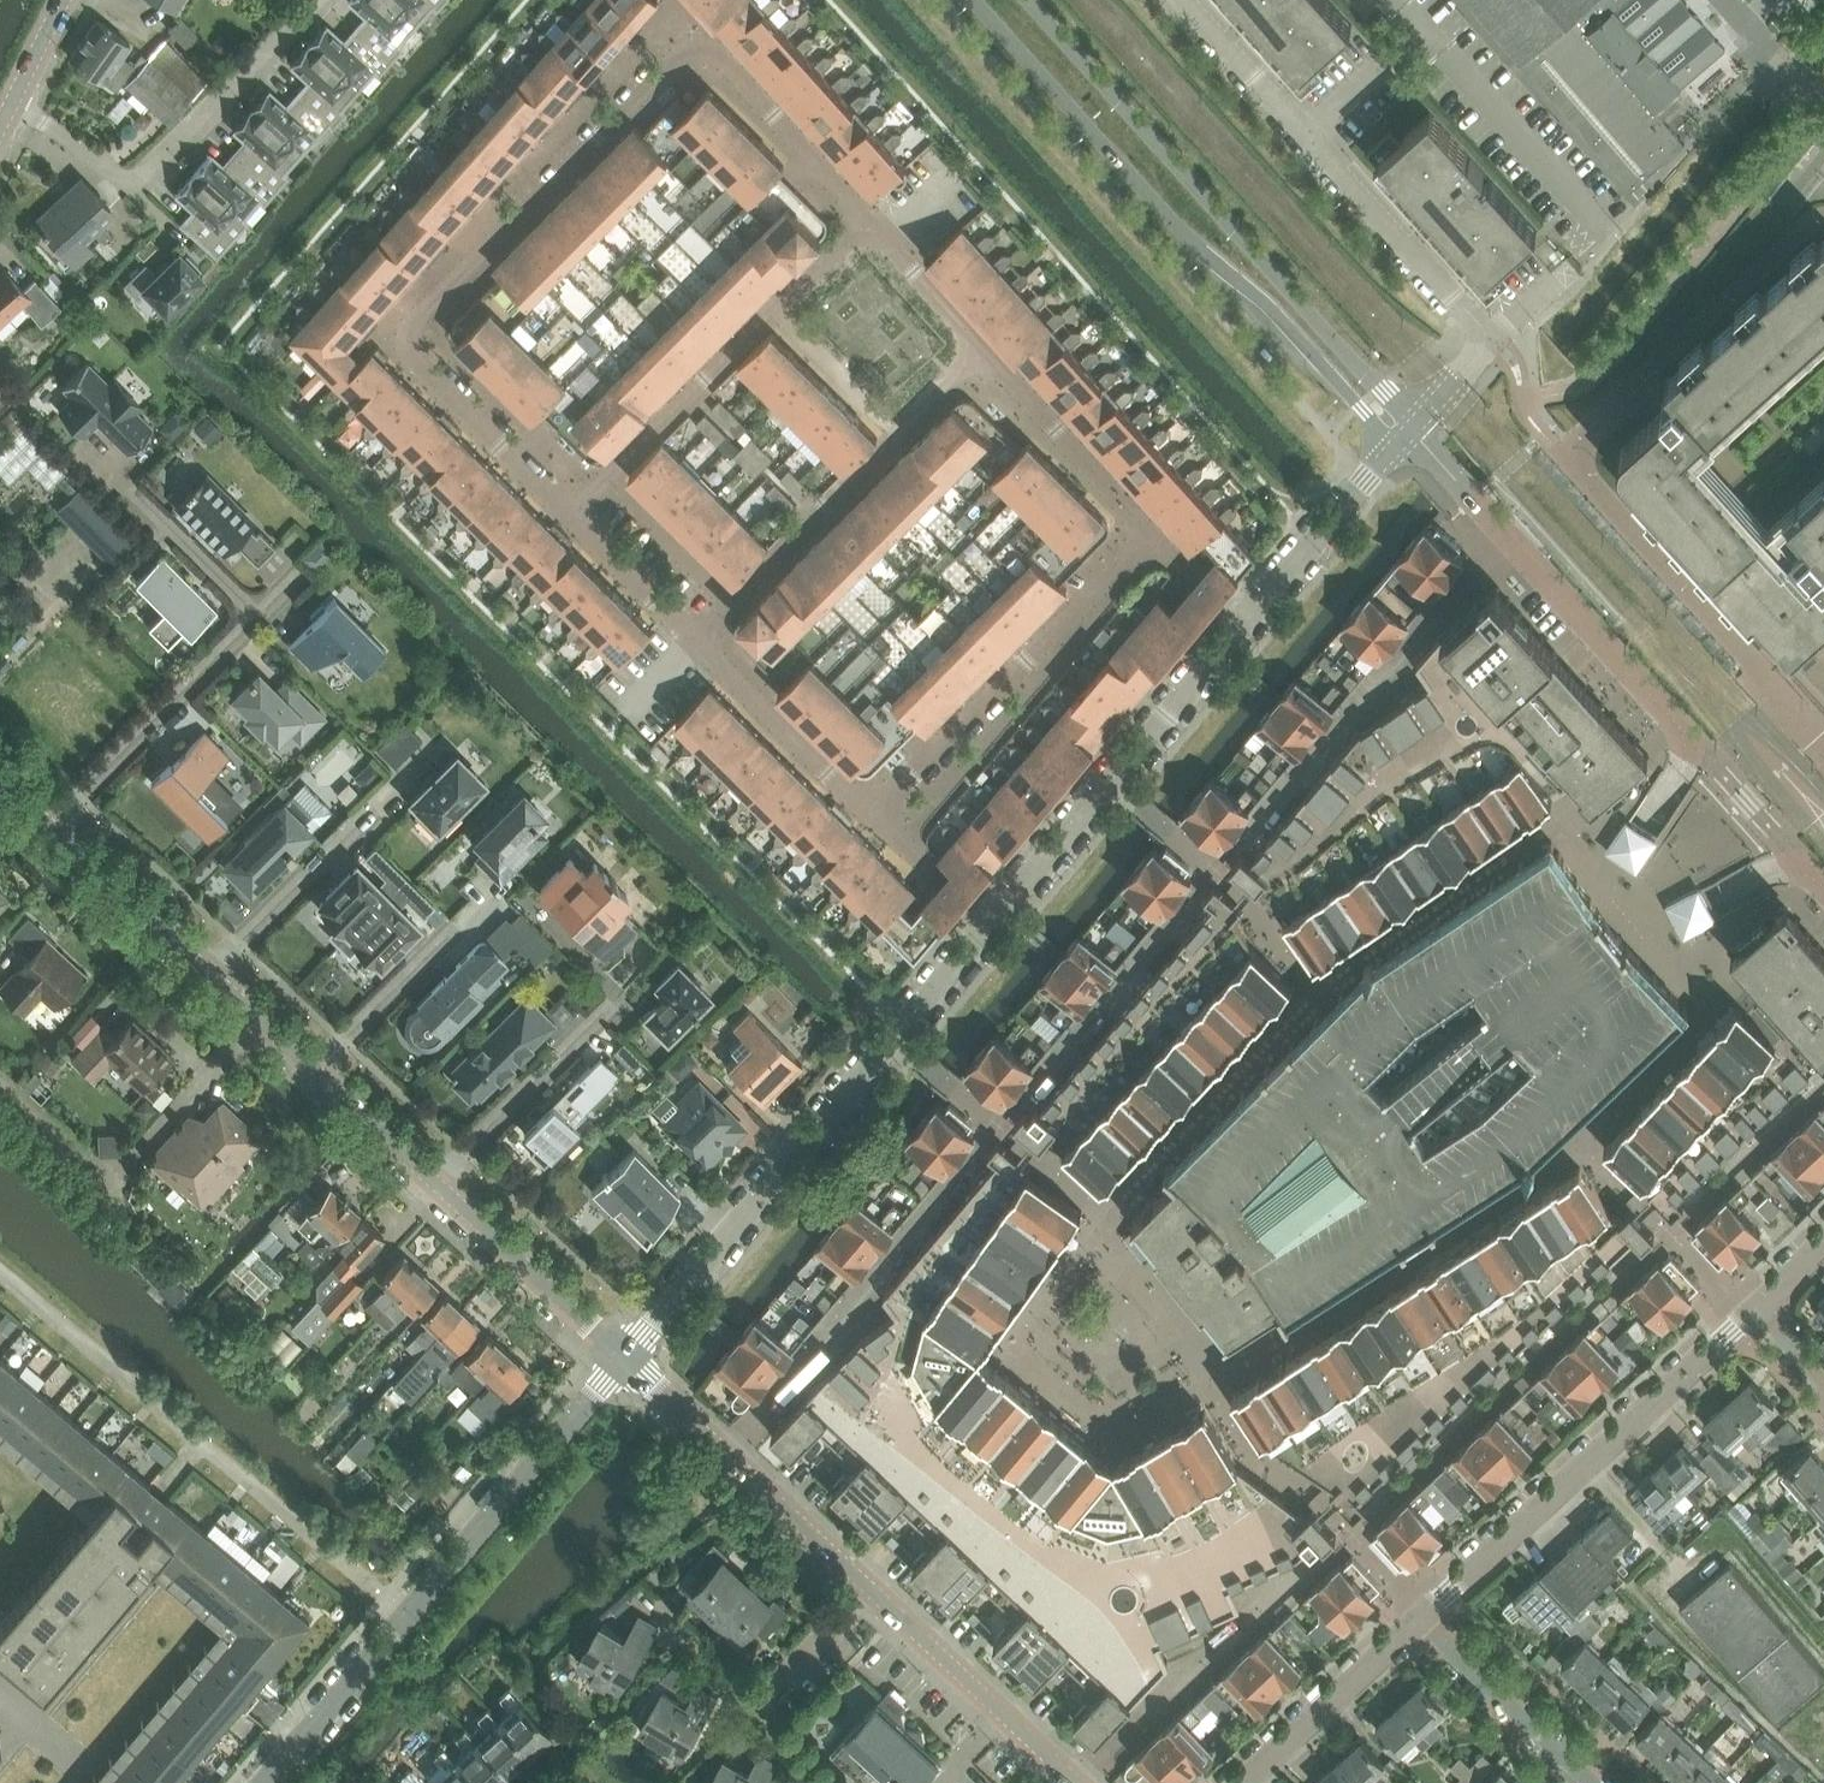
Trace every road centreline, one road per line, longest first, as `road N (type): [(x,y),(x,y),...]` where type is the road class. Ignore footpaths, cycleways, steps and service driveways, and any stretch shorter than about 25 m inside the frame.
road 1 (residential): [(1506,539),(724,1450)]
road 2 (residential): [(1097,1782),(1823,1086)]
road 3 (residential): [(865,221),(704,48),(411,327),(417,365),(572,514)]
road 4 (tertiary): [(624,1356),(0,782)]
road 5 (residential): [(1823,217),(1795,232),(1560,456),(1823,754)]
road 6 (unclassified): [(971,0),(1198,251),(1268,309),(1358,409),(1406,434)]
road 7 (unclassified): [(1406,434),(1381,391),(1025,0)]
road 8 (residential): [(624,1356),(987,928)]
road 9 (residential): [(266,1782),(624,1356)]
road 10 (residential): [(1506,539),(1823,889)]
road 11 (residential): [(1486,342),(1181,0)]
road 12 (residential): [(1419,1618),(1755,1307)]
road 13 (residential): [(11,99),(136,203),(322,0)]
road 14 (residential): [(865,221),(572,514)]
road 15 (residential): [(698,641),(980,347)]
road 16 (residential): [(987,928),(1243,620)]
road 17 (residential): [(1150,532),(874,815)]
road 18 (tertiary): [(1079,1782),(874,1592)]
road 19 (residential): [(1150,532),(980,347)]
road 20 (residential): [(698,641),(874,815)]
road 21 (residential): [(1243,620),(1406,434)]
road 22 (residential): [(1242,1782),(1419,1618)]
road 23 (residential): [(1419,1618),(1590,1782)]
road 24 (tertiary): [(874,1592),(724,1450)]
road 25 (residential): [(572,514),(698,641)]
road 26 (residential): [(980,347),(865,221)]
road 27 (residential): [(756,1704),(874,1592)]
road 28 (residential): [(1406,434),(1506,539)]
road 29 (tertiary): [(724,1450),(624,1356)]
road 30 (residential): [(756,1704),(659,1609)]
road 31 (residential): [(874,815),(962,903)]
road 32 (residential): [(1406,434),(1486,342)]

